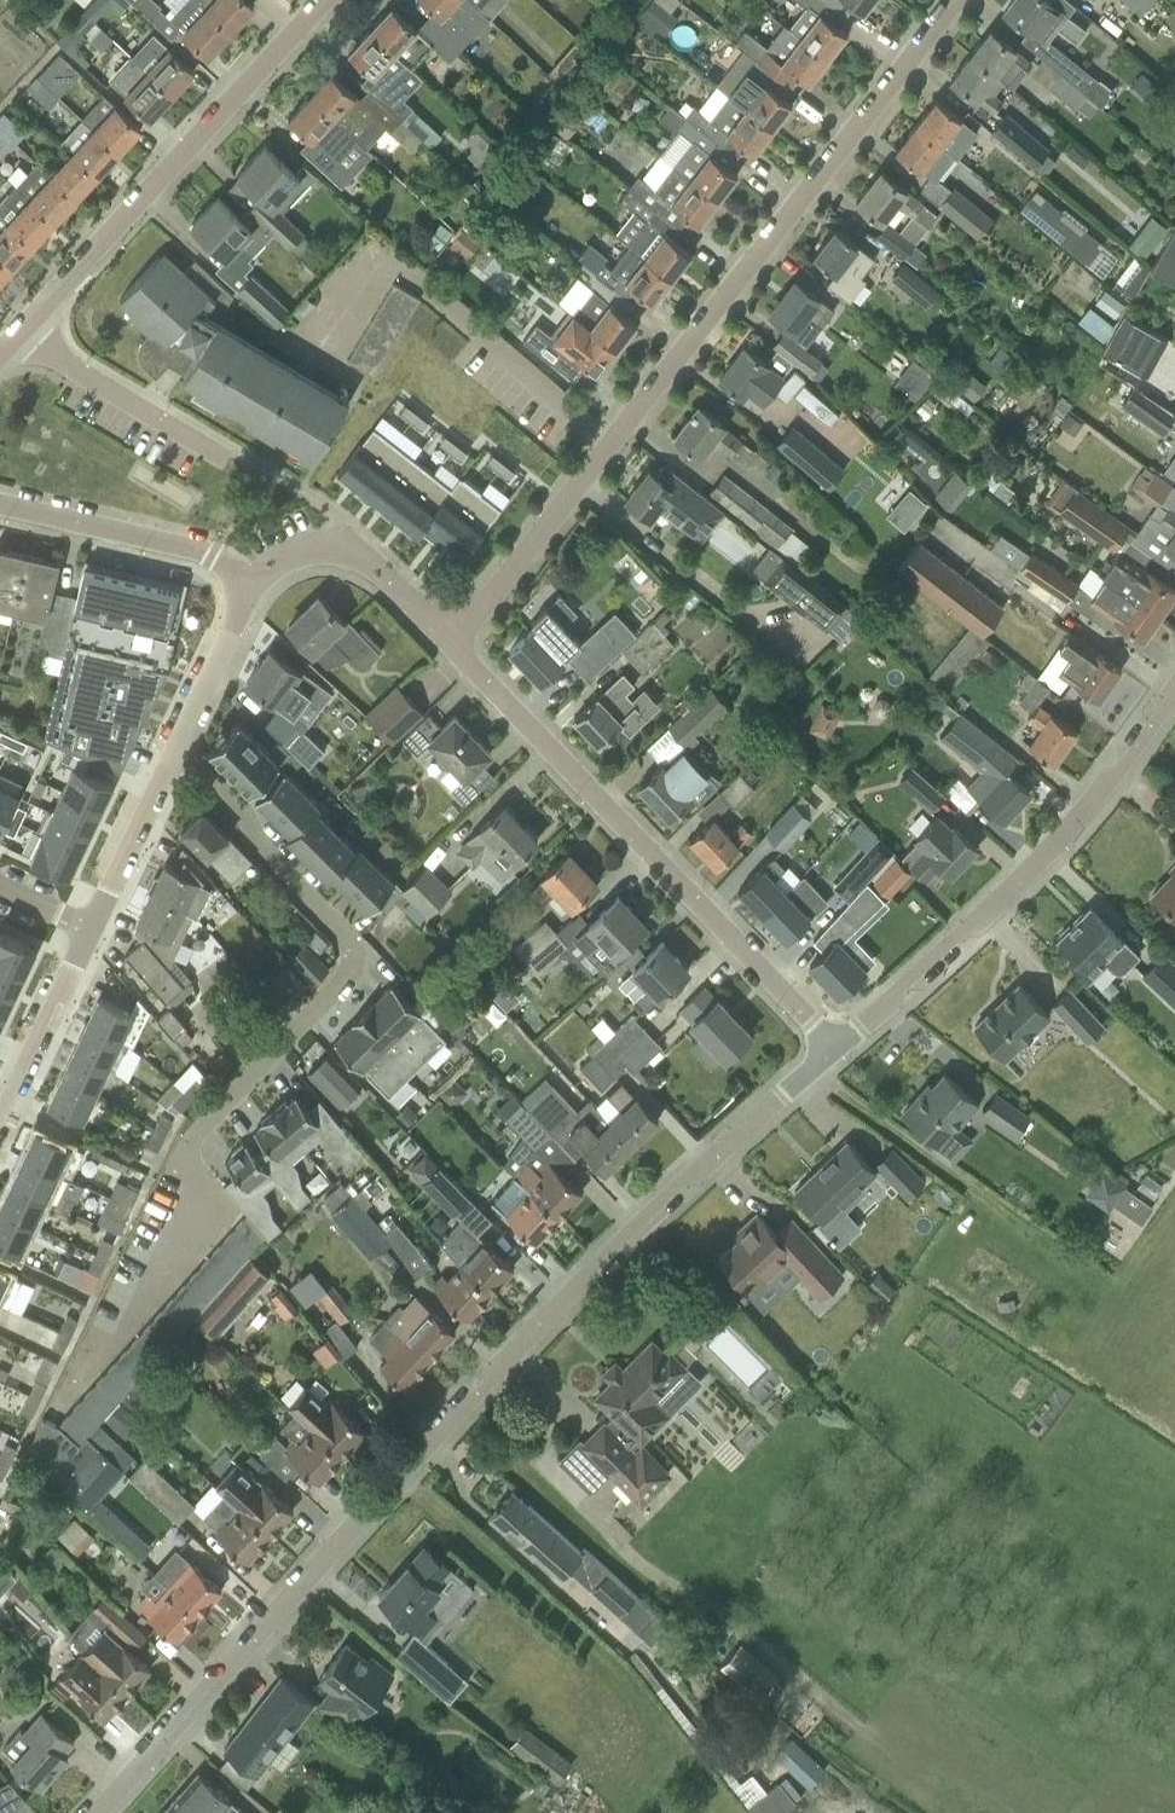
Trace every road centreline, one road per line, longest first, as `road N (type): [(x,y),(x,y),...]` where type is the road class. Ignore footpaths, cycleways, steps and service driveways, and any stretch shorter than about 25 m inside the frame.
road 1 (residential): [(97,1812),(467,1411),(842,1046)]
road 2 (residential): [(456,641),(959,0)]
road 3 (residential): [(842,1046),(456,641)]
road 4 (residential): [(171,759),(343,932),(354,980),(204,1132)]
road 5 (residential): [(842,1046),(1090,797),(1174,680)]
road 6 (residential): [(33,326),(337,0)]
road 7 (residential): [(247,586),(229,562),(175,541),(0,503)]
road 8 (residential): [(456,641),(346,555),(296,554),(247,586)]
road 9 (residential): [(216,456),(33,326)]
road 10 (residential): [(0,1115),(87,934)]
road 11 (residential): [(87,934),(171,759)]
road 12 (residential): [(171,759),(247,586)]

